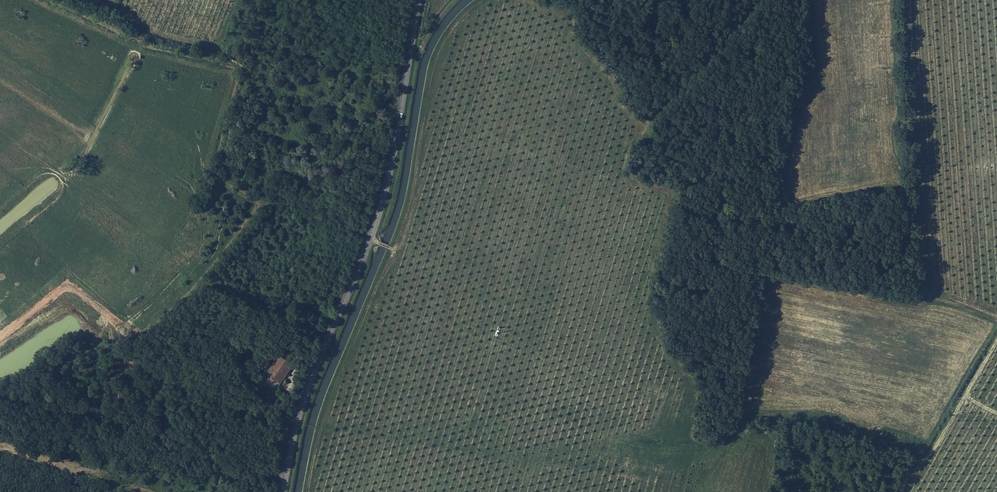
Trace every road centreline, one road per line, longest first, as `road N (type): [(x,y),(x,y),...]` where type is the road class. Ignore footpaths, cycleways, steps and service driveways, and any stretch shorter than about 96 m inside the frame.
road 1 (secondary): [(417,0),(377,215),(311,375),(283,491)]
road 2 (track): [(132,41),(68,159),(0,214)]

